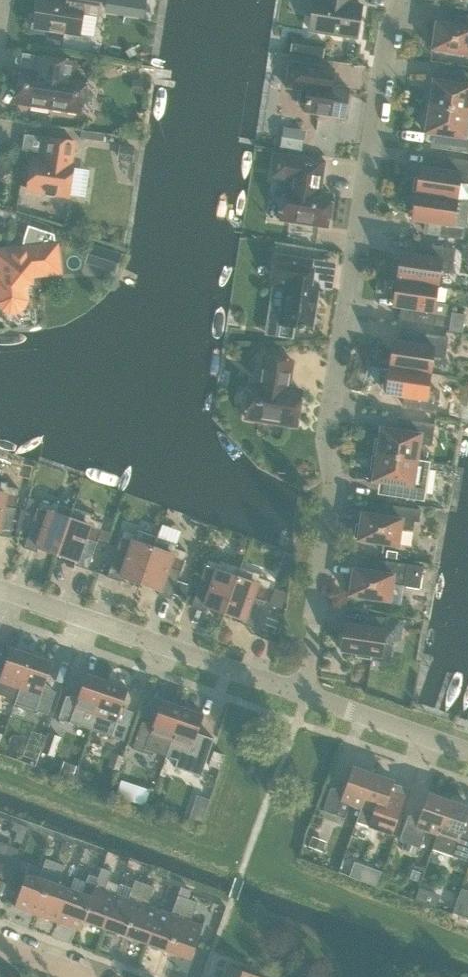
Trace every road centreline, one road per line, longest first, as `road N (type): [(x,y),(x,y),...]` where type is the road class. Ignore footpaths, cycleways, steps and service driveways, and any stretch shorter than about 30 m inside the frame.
road 1 (residential): [(301,693),(331,485),(323,439),(386,24),(399,0)]
road 2 (residential): [(239,671),(0,588)]
road 3 (residential): [(467,752),(353,712)]

